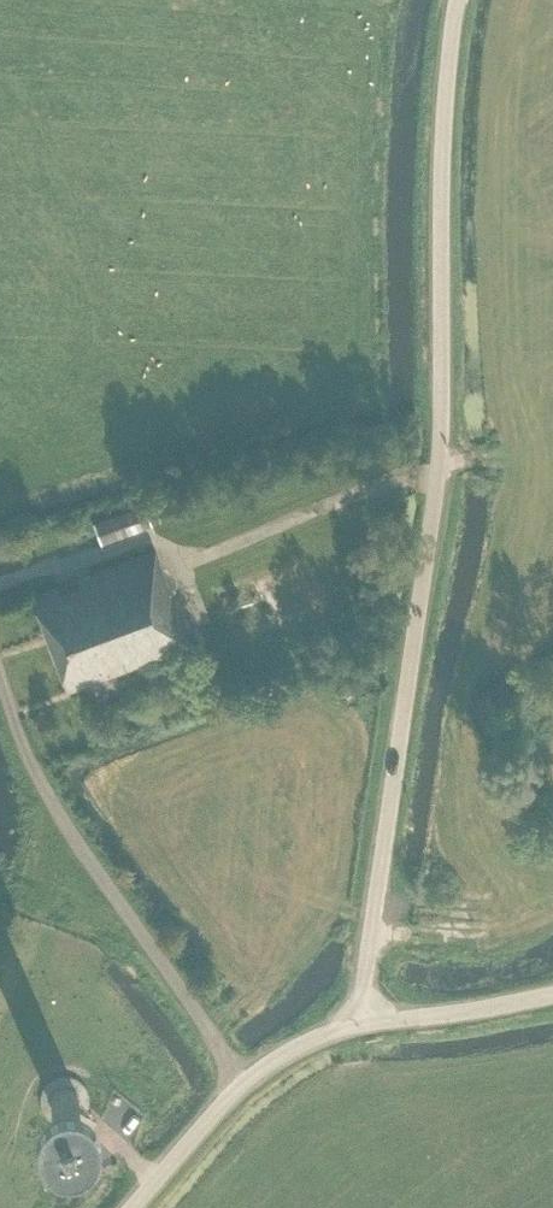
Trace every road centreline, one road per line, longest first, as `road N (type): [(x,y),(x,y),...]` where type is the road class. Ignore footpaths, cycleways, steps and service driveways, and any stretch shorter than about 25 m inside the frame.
road 1 (tertiary): [(356,1024),(437,470),(441,171),(457,0)]
road 2 (tertiary): [(131,1207),(245,1080),(290,1049),(356,1024)]
road 3 (unclassified): [(552,994),(356,1024)]

